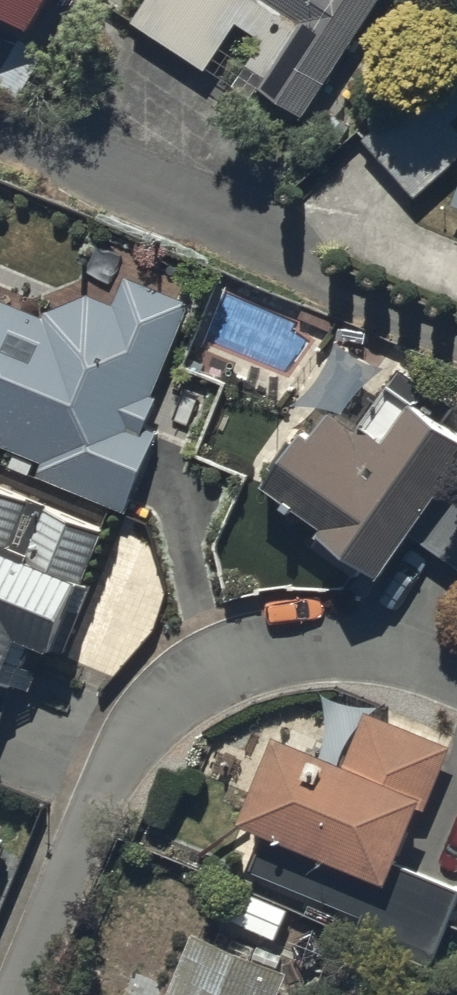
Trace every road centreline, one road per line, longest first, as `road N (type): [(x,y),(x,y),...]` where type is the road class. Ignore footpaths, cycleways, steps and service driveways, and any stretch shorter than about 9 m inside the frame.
road 1 (residential): [(456,679),(390,651),(294,642),(209,666),(135,728),(25,994)]

